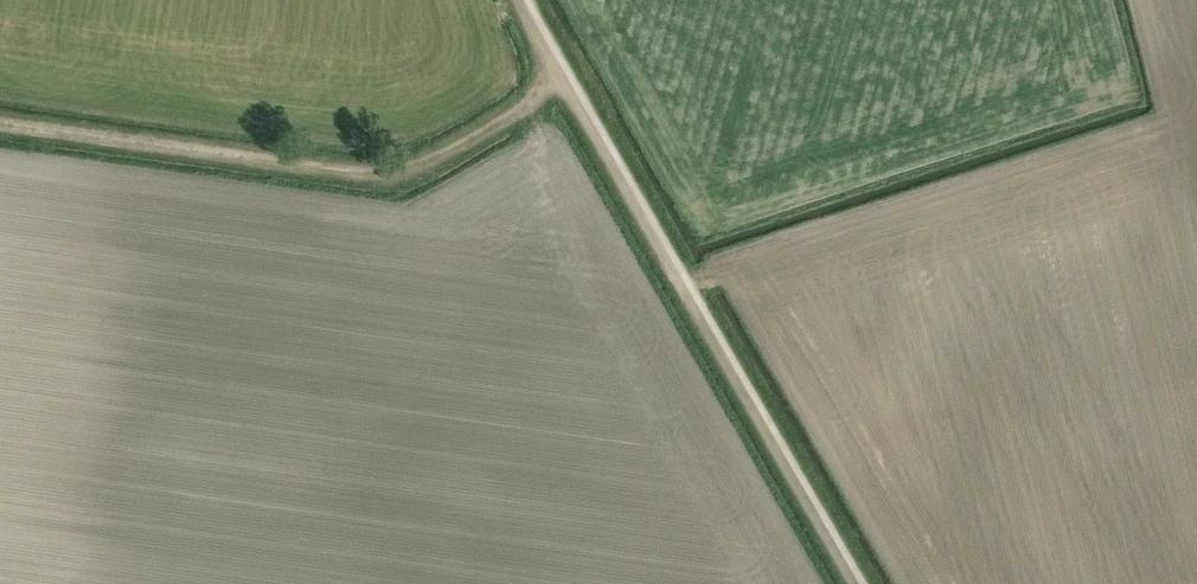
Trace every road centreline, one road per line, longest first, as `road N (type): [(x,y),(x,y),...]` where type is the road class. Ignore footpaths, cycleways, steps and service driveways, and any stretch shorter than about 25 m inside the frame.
road 1 (track): [(521,0),(856,583)]
road 2 (track): [(571,76),(431,161),(392,173),(0,130)]

